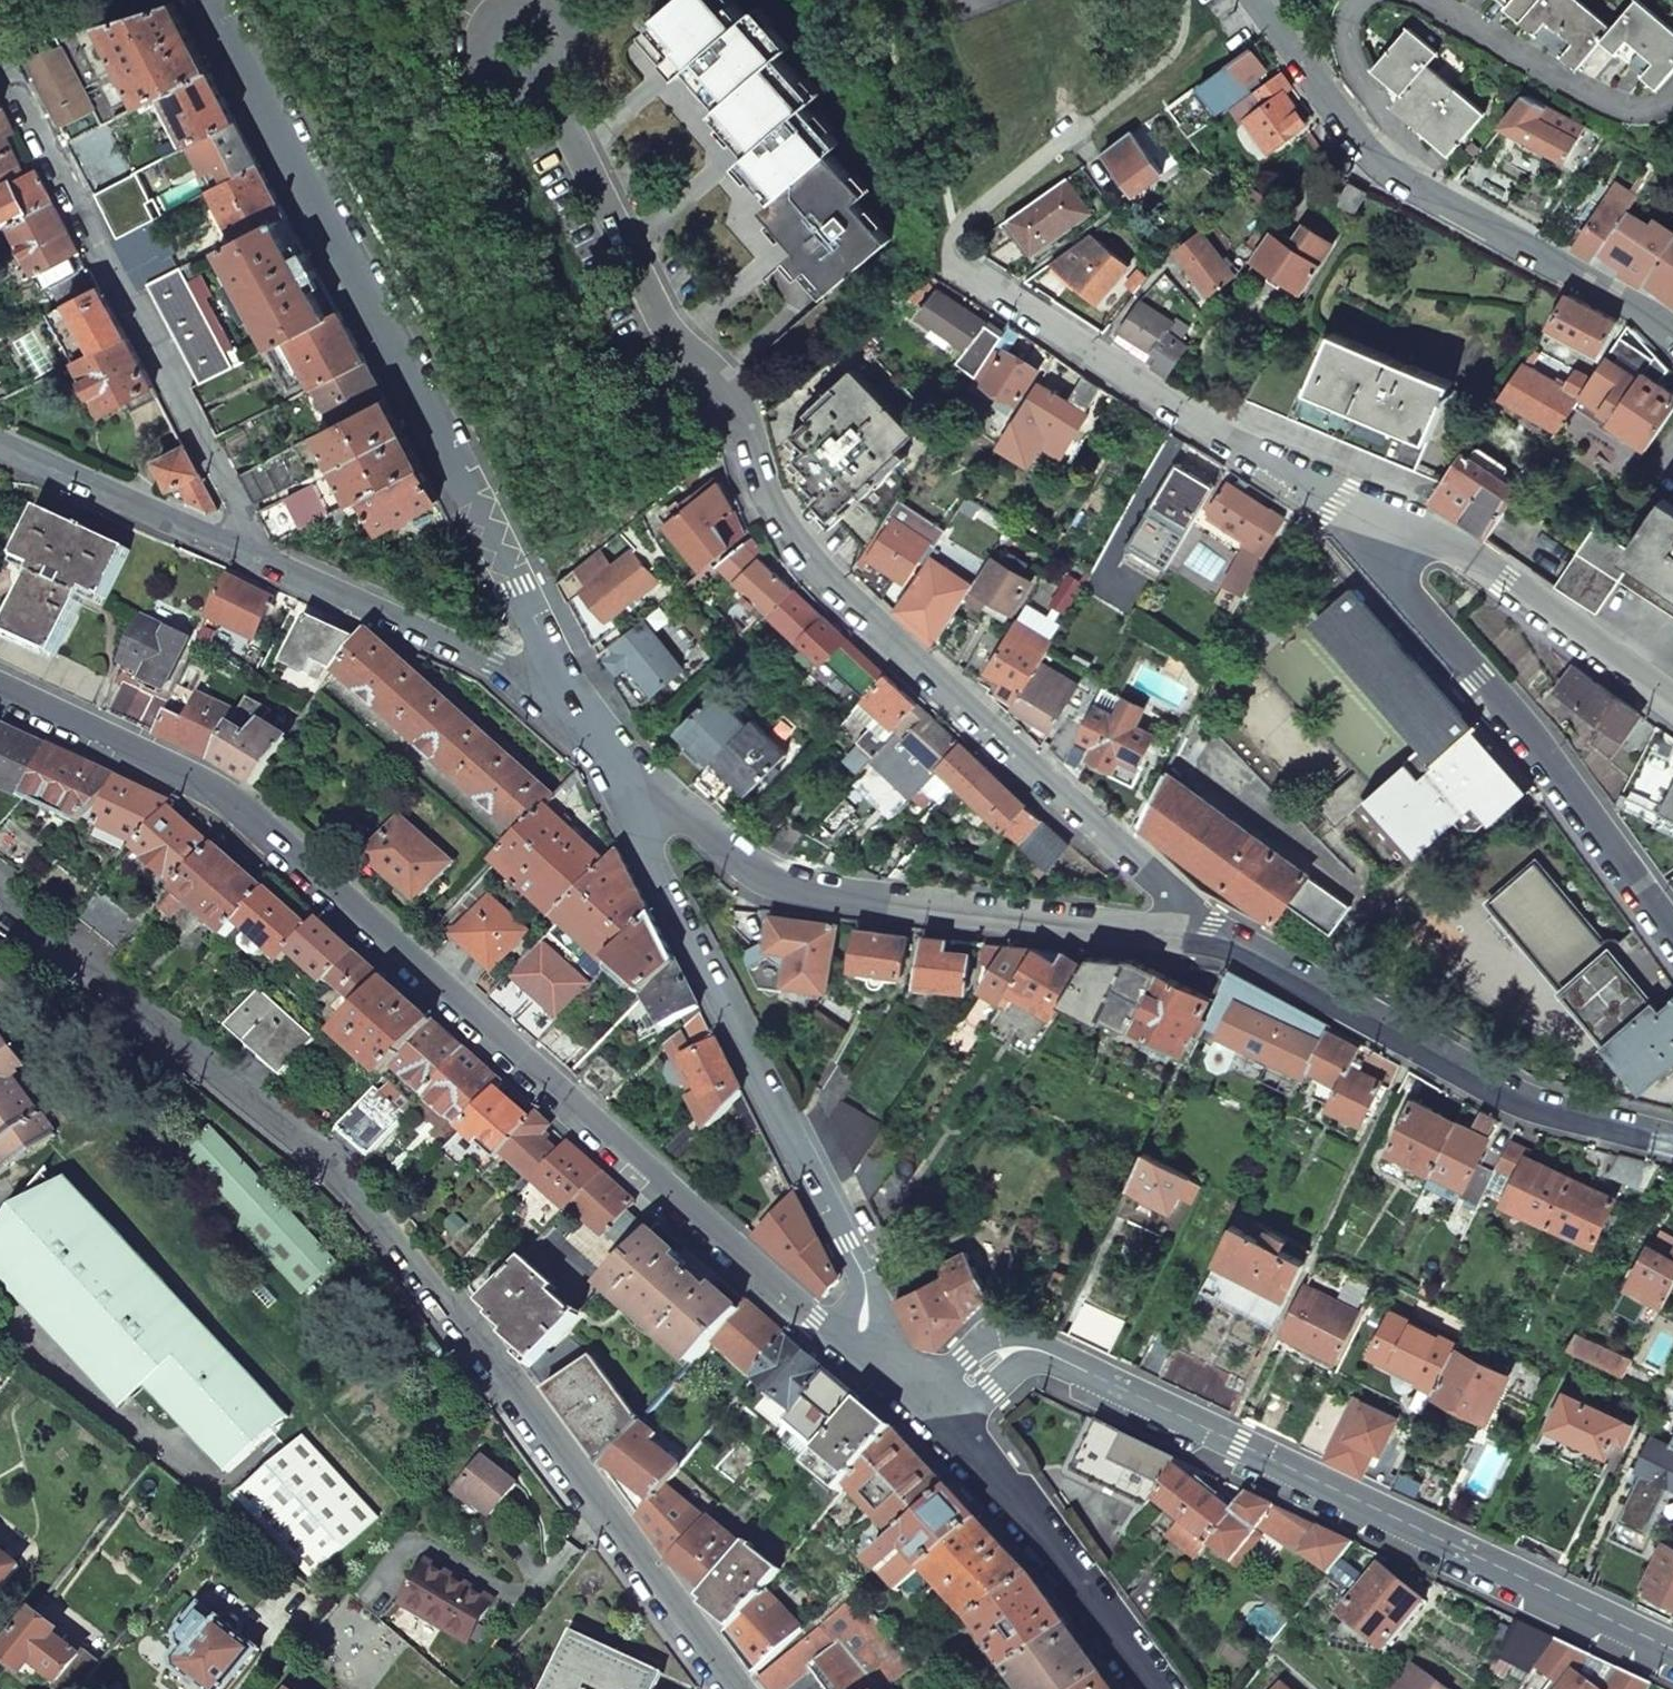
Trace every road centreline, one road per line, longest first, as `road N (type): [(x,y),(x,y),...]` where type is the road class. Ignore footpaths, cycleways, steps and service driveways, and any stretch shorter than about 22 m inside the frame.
road 1 (residential): [(0,690),(231,796),(816,1318),(933,1409)]
road 2 (residential): [(0,900),(335,1170),(509,1381),(738,1688)]
road 3 (residential): [(547,77),(613,220),(737,420),(793,544),(1168,891),(1191,931)]
road 4 (residential): [(933,1409),(1004,1353),(1034,1351),(1672,1657)]
road 5 (residential): [(212,0),(408,371),(560,686)]
road 6 (residential): [(1397,527),(1231,442),(953,257),(953,233),(1093,116)]
road 7 (residential): [(623,764),(659,870),(865,1295),(933,1409)]
road 8 (residential): [(1191,931),(838,894),(764,875),(623,764)]
road 9 (residential): [(0,63),(259,553)]
road 10 (residential): [(1672,1135),(1523,1102),(1191,931)]
road 11 (residential): [(1397,527),(1388,568),(1554,762),(1672,927)]
road 12 (residential): [(933,1409),(994,1473),(1150,1688)]
road 13 (residential): [(560,686),(259,553)]
road 14 (residential): [(1672,698),(1507,579),(1397,527)]
road 15 (residential): [(1406,178),(1672,337)]
road 16 (residential): [(259,553),(0,438)]
road 17 (unclassified): [(1428,0),(1612,100),(1661,101),(1672,94)]
road 18 (residential): [(1255,0),(1370,156),(1406,178)]
road 19 (unclassified): [(1406,178),(1357,63),(1349,20),(1365,0)]
road 20 (residential): [(513,0),(485,28),(489,62),(514,81),(547,77)]

